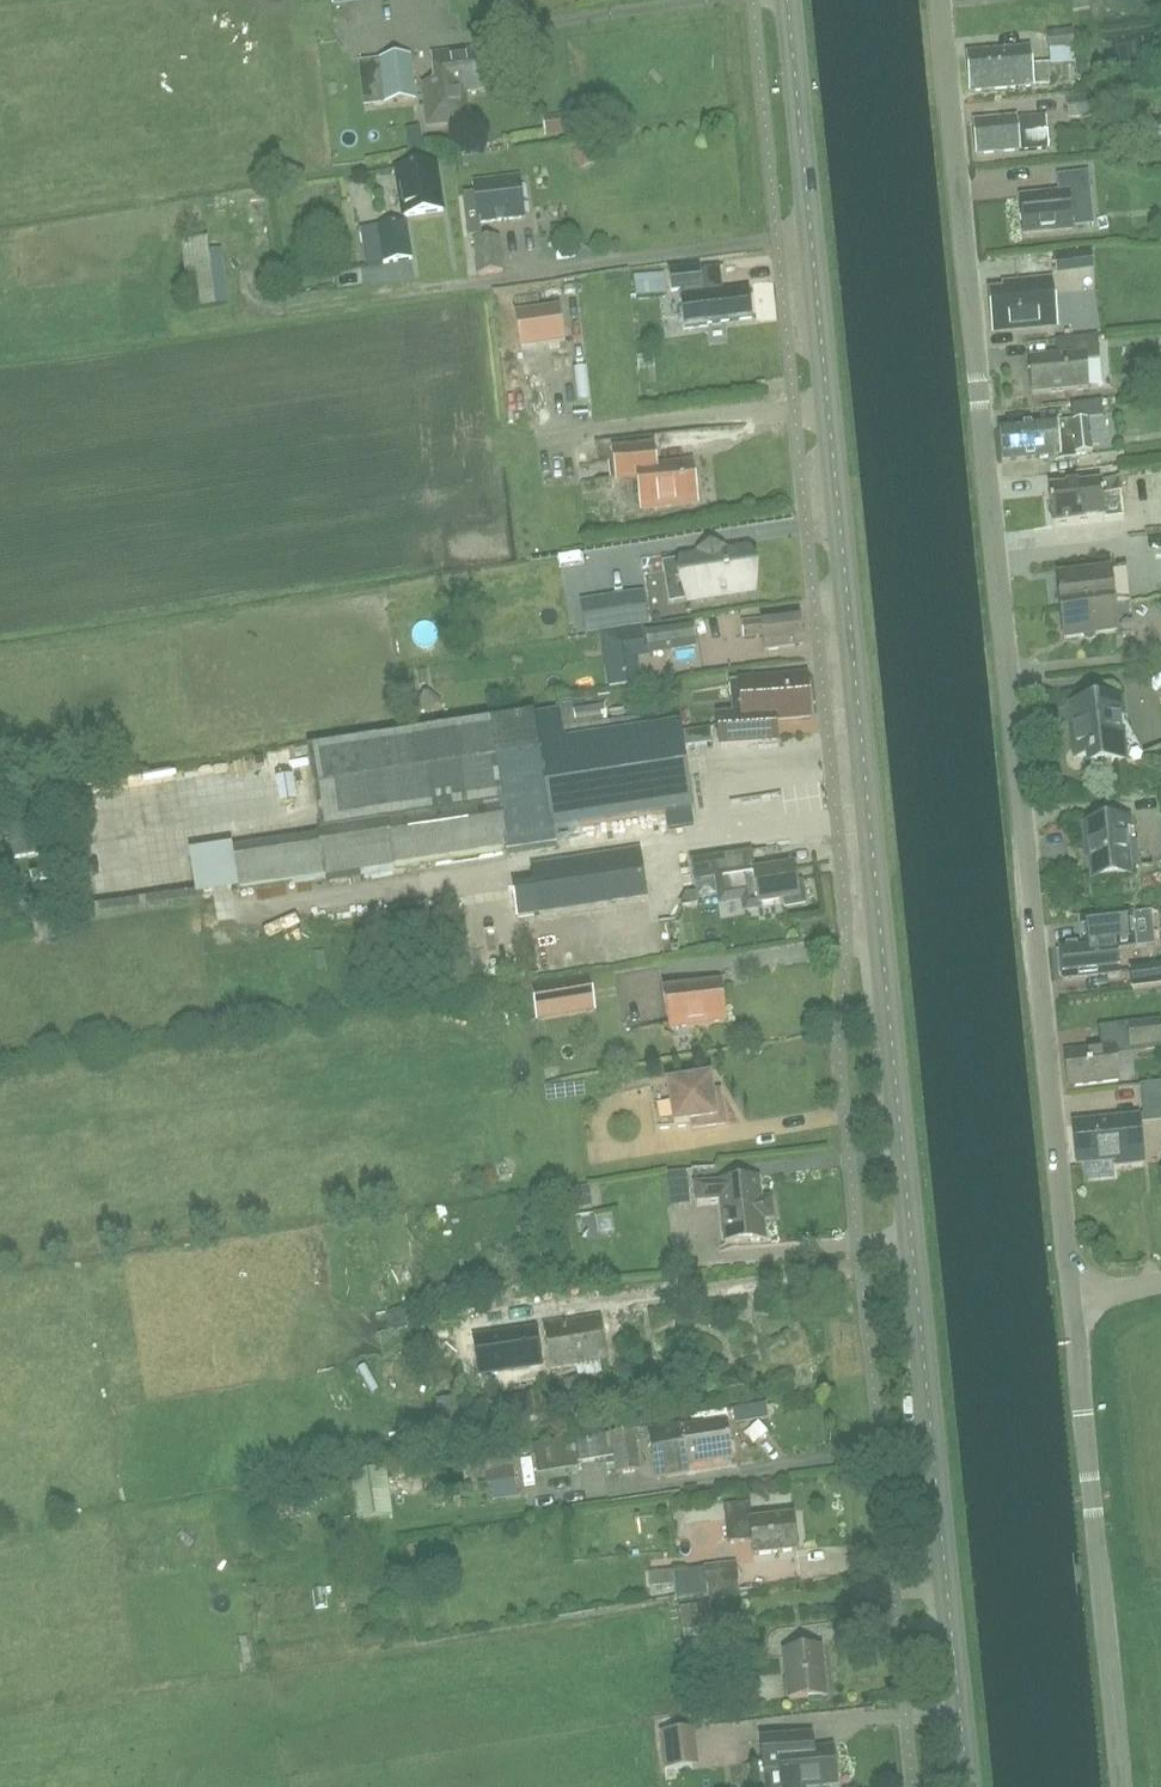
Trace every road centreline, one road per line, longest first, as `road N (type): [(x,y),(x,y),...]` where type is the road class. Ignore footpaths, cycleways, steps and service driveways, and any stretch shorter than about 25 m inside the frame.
road 1 (tertiary): [(968,1786),(787,0)]
road 2 (unclassified): [(1071,1305),(940,0)]
road 3 (unclassified): [(1121,1786),(1071,1305)]

